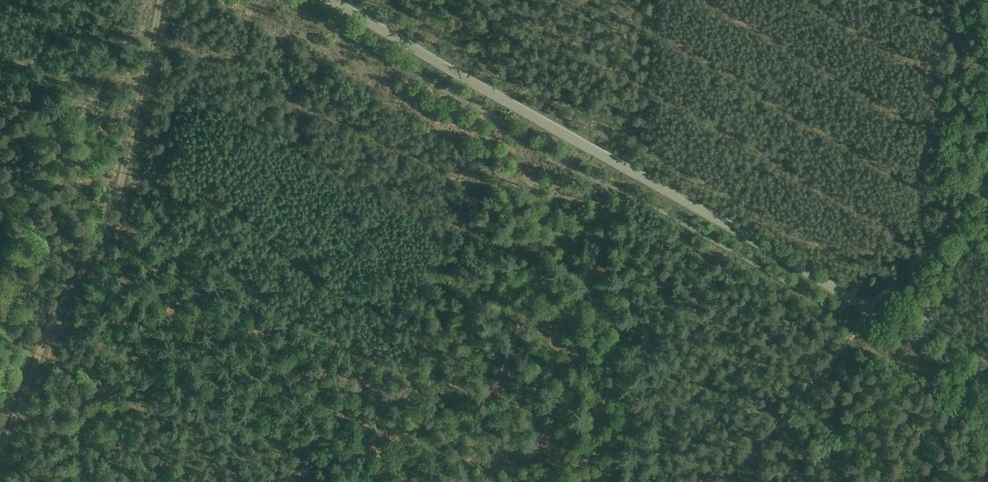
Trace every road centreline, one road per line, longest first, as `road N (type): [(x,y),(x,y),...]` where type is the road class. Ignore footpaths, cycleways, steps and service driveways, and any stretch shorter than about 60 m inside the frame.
road 1 (tertiary): [(987,383),(331,0)]
road 2 (track): [(987,180),(726,481)]
road 3 (track): [(364,481),(69,322),(50,324)]

